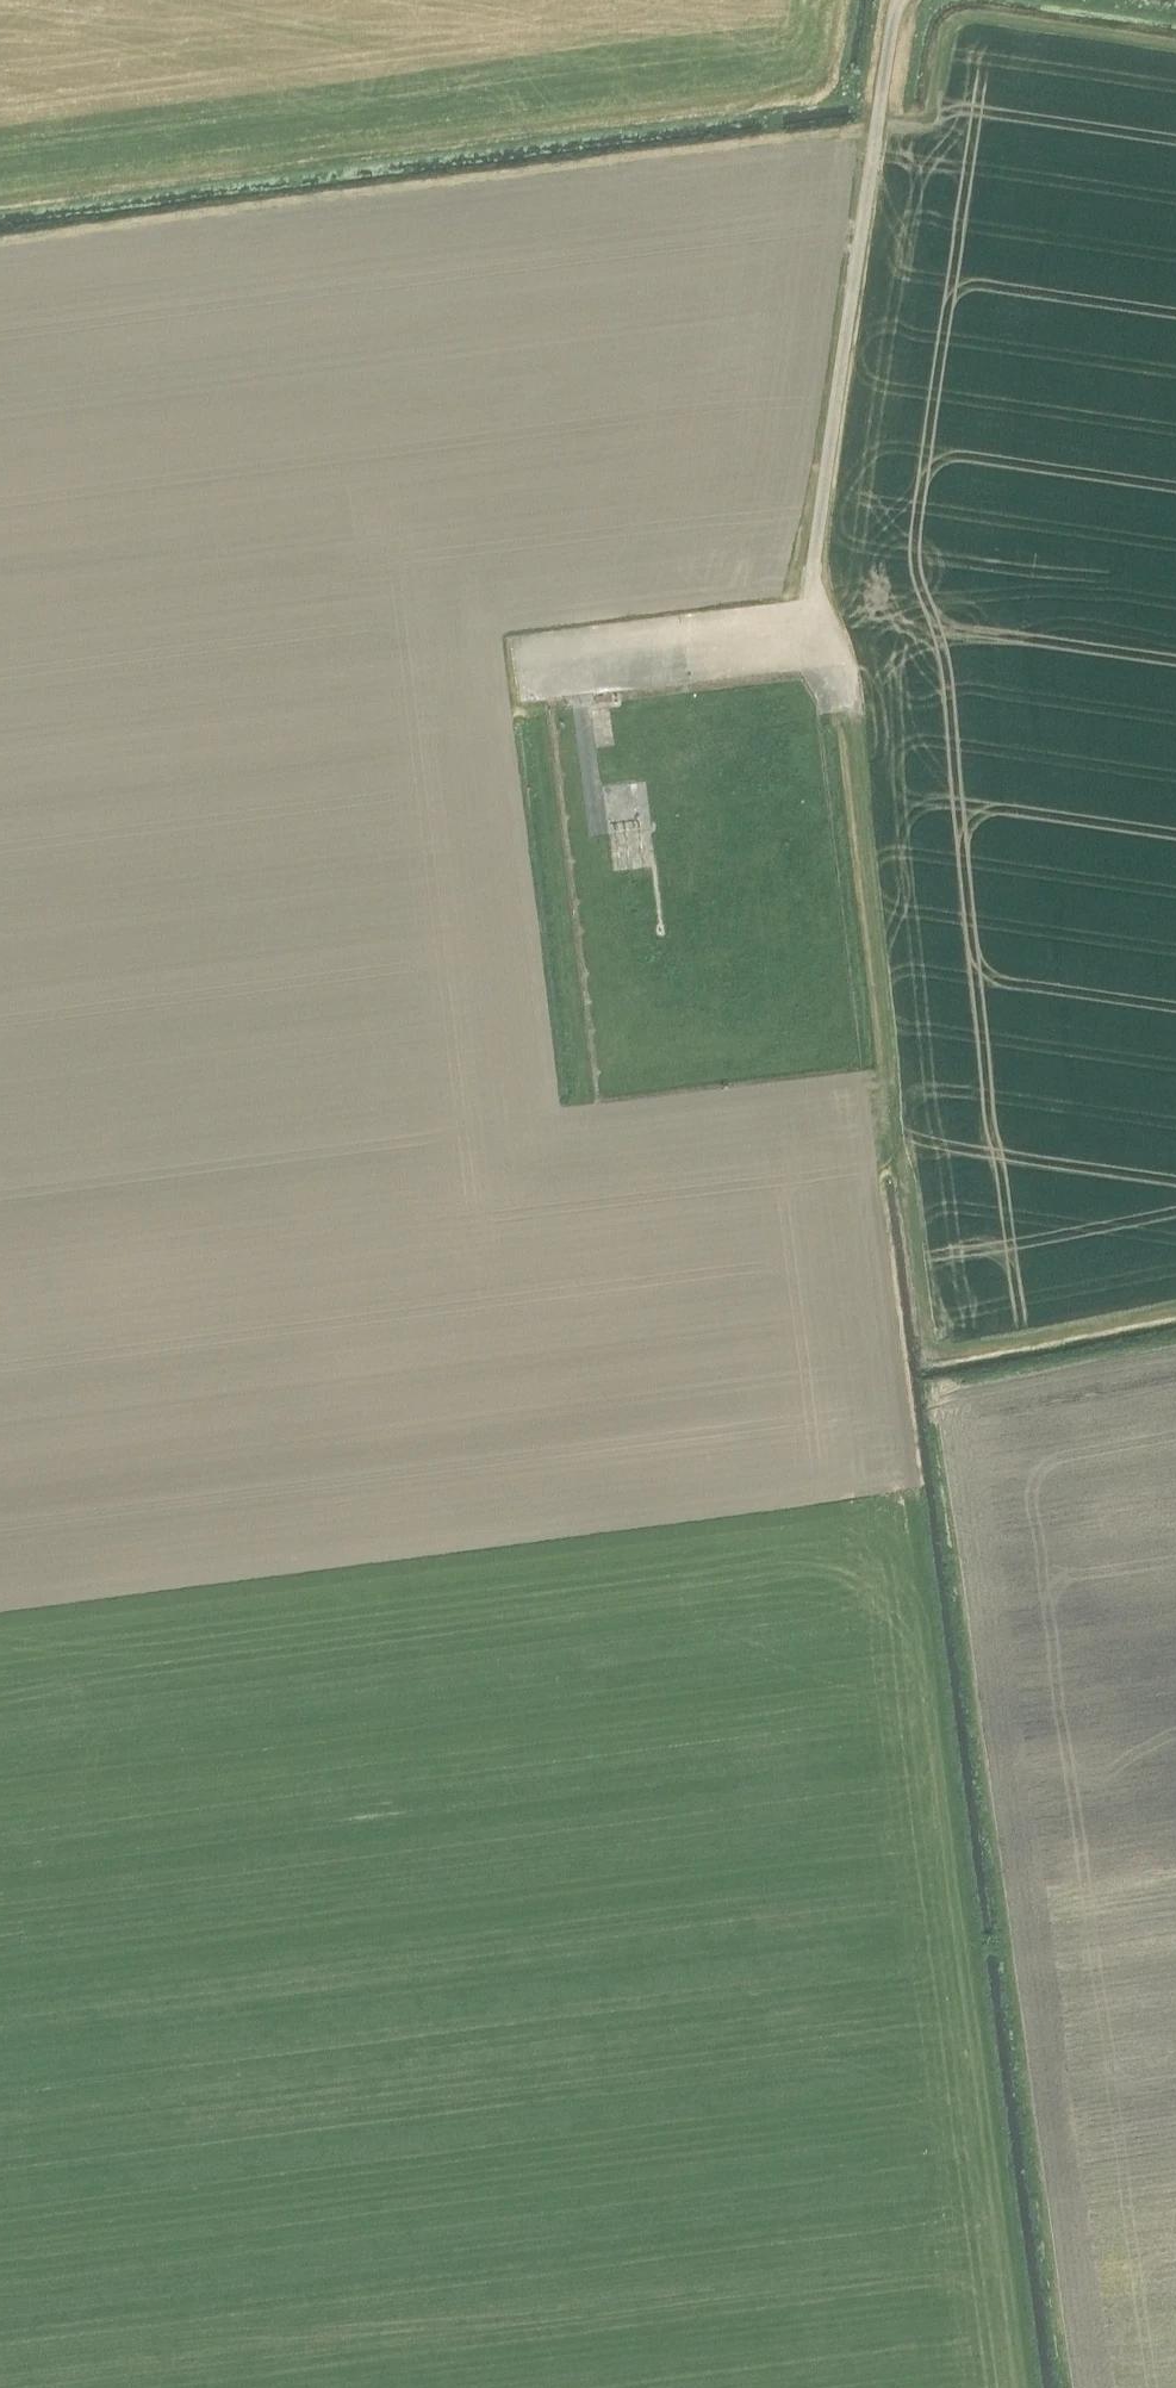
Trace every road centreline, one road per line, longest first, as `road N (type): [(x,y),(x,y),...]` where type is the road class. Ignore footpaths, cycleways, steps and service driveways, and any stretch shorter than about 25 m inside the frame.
road 1 (unclassified): [(812,642),(813,554),(848,286),(901,0)]

